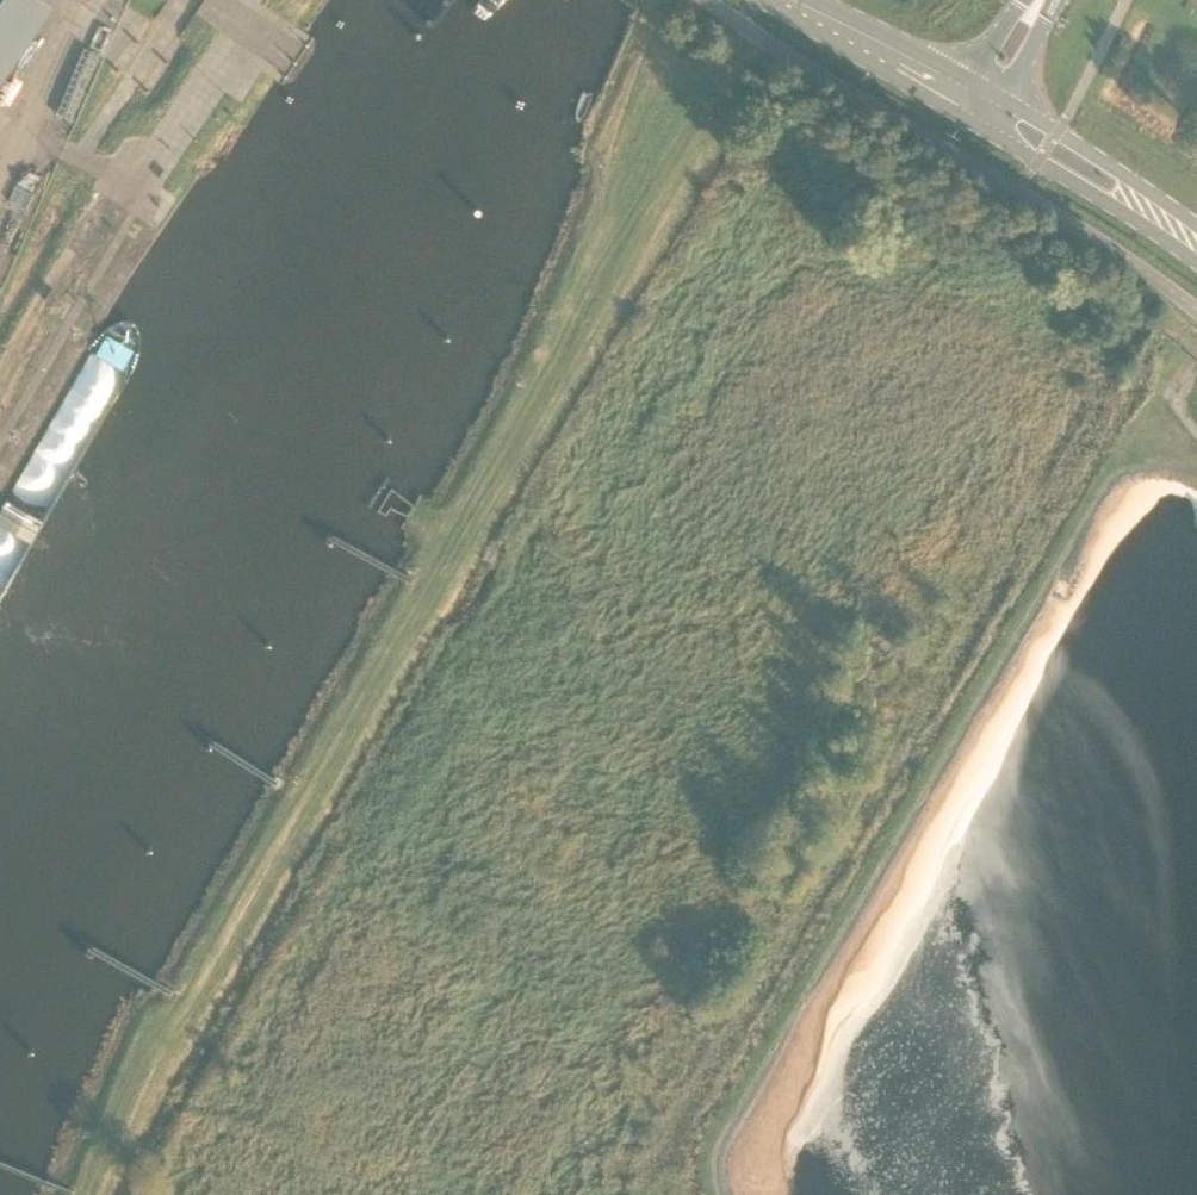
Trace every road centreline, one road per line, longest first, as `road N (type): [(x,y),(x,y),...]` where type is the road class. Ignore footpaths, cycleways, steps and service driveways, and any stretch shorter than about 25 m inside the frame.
road 1 (secondary): [(1005,120),(1039,160),(1196,261)]
road 2 (secondary): [(975,104),(778,0)]
road 3 (secondary): [(1196,226),(1058,134),(1005,120)]
road 4 (tertiary): [(975,104),(1038,0)]

